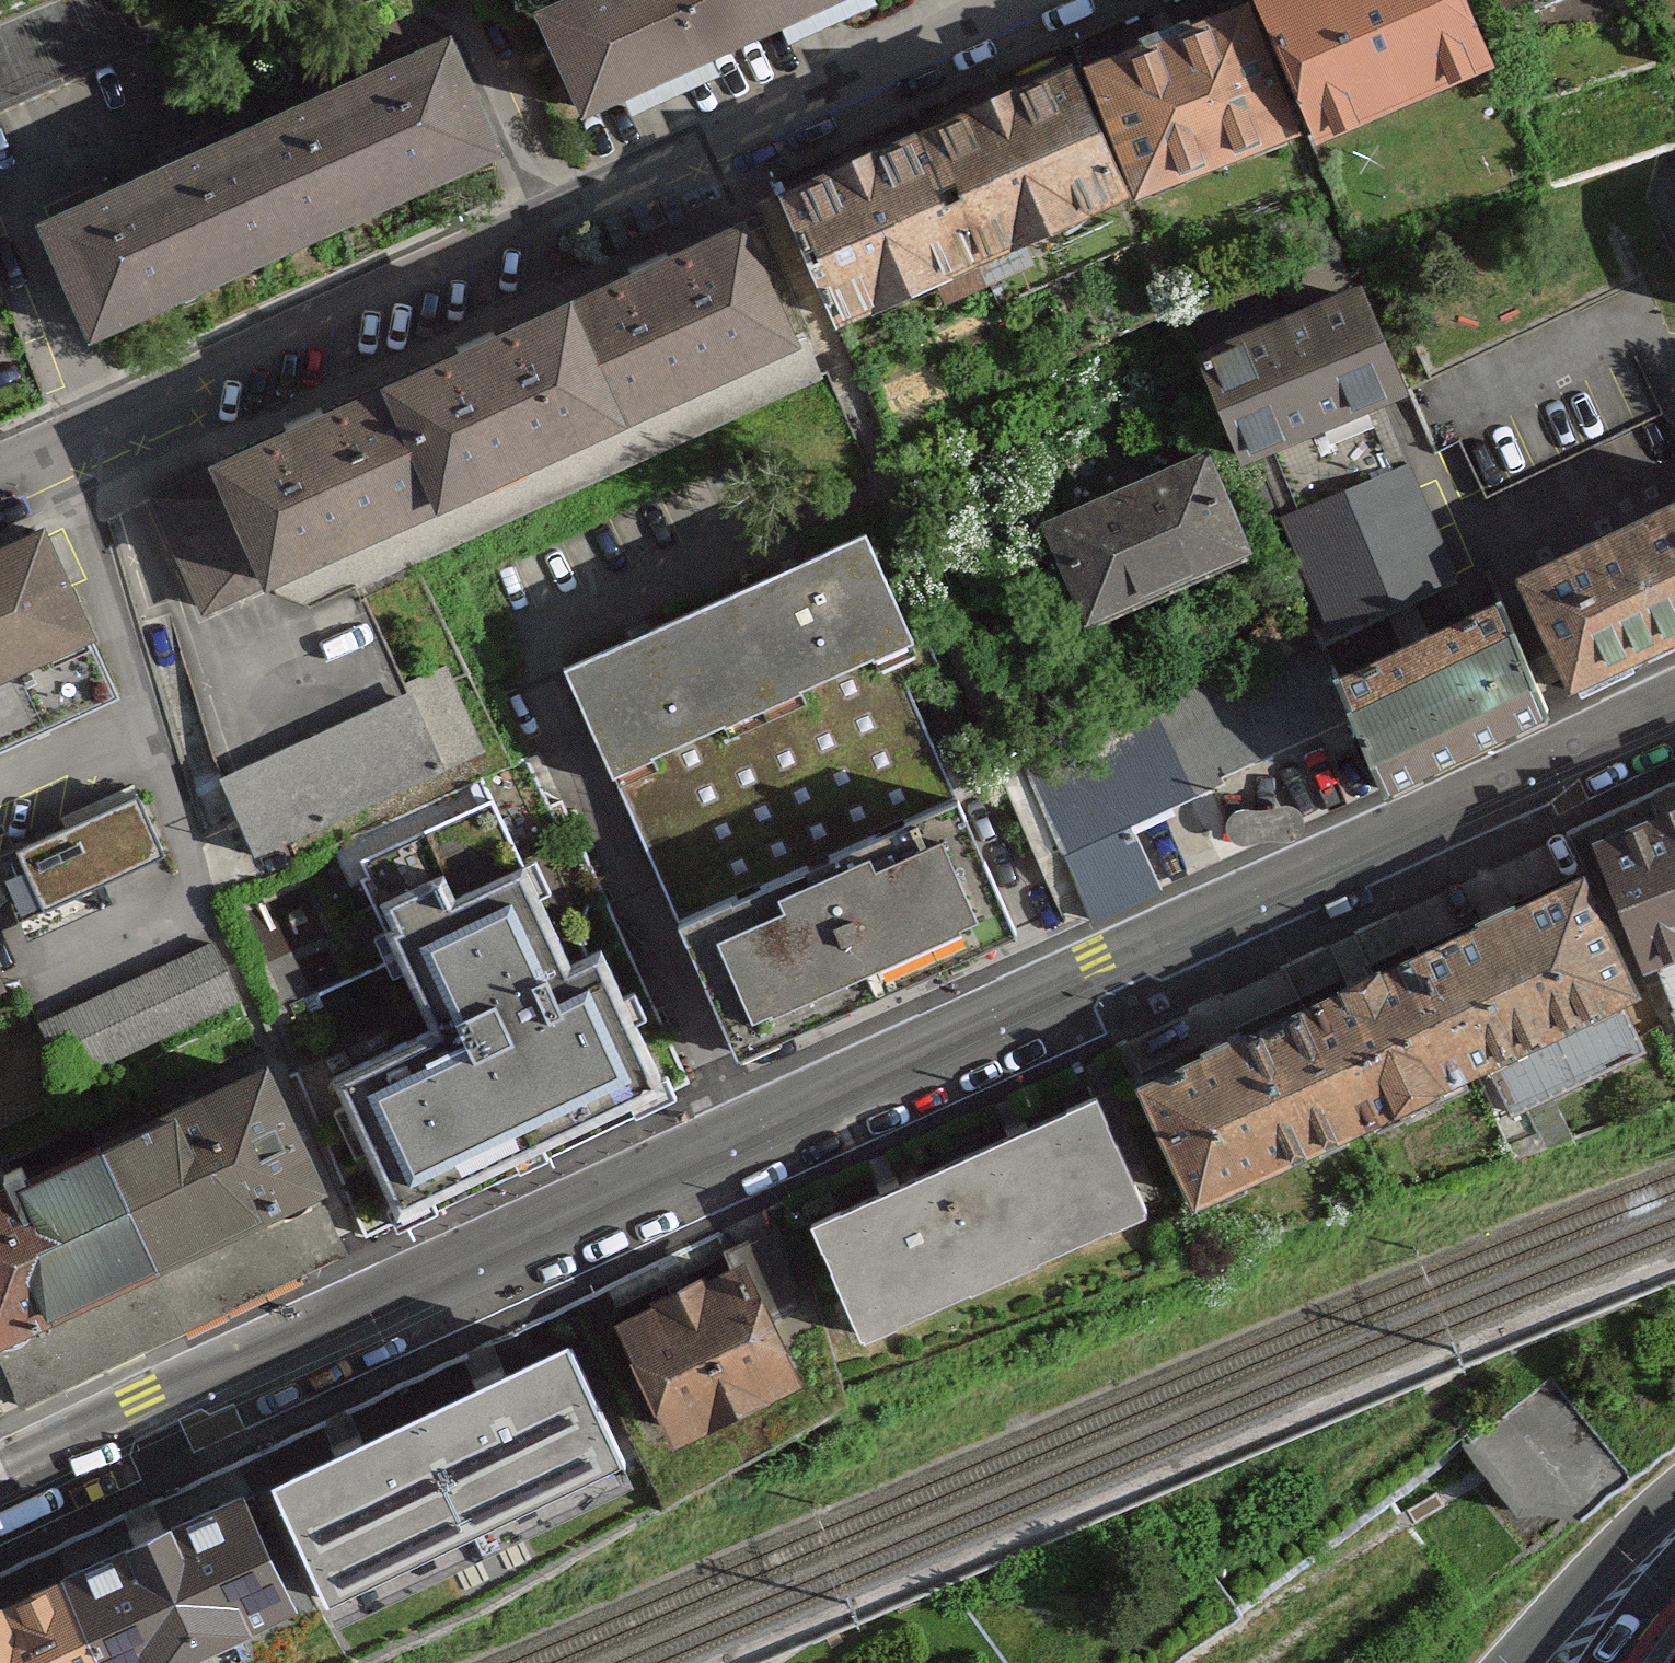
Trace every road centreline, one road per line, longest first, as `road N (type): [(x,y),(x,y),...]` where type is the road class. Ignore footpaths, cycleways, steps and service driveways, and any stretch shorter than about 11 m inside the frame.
road 1 (secondary): [(1674,708),(0,1483)]
road 2 (residential): [(1051,0),(0,484)]
road 3 (motorway): [(1674,1047),(1207,1457),(935,1662)]
road 4 (motorway): [(1280,1662),(1674,1355)]
road 5 (primary): [(1674,1506),(1521,1662)]

